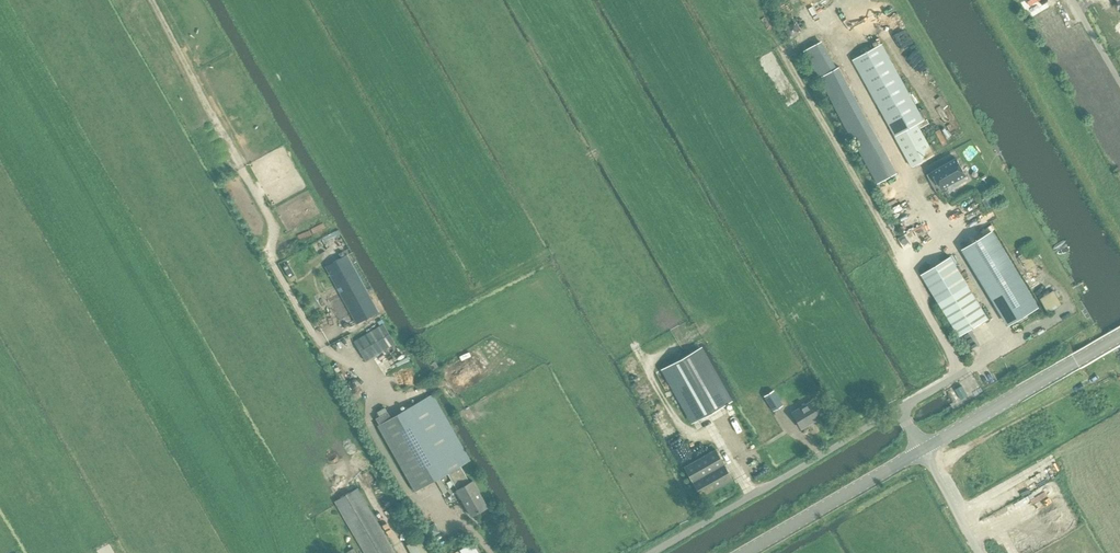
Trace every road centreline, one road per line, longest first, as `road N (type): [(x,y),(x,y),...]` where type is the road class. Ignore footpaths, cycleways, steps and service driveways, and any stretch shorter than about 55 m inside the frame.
road 1 (unclassified): [(650,552),(899,410)]
road 2 (track): [(766,29),(909,274)]
road 3 (tertiary): [(1119,335),(922,450)]
road 4 (tertiary): [(922,450),(745,552)]
road 5 (track): [(152,0),(242,168)]

